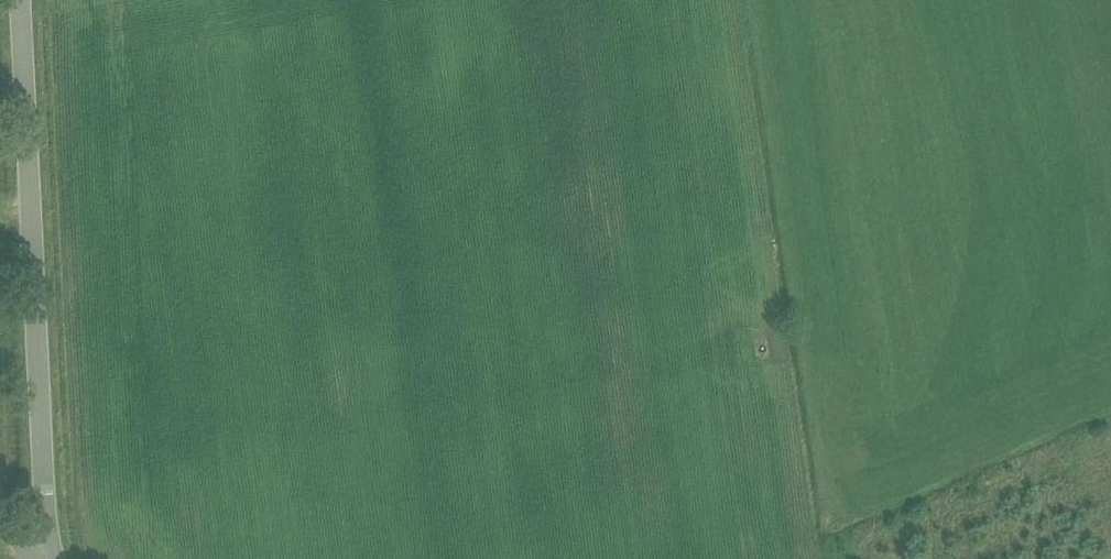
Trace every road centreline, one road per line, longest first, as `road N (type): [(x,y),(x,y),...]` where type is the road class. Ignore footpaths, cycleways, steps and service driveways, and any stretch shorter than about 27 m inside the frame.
road 1 (unclassified): [(48,558),(20,0)]

